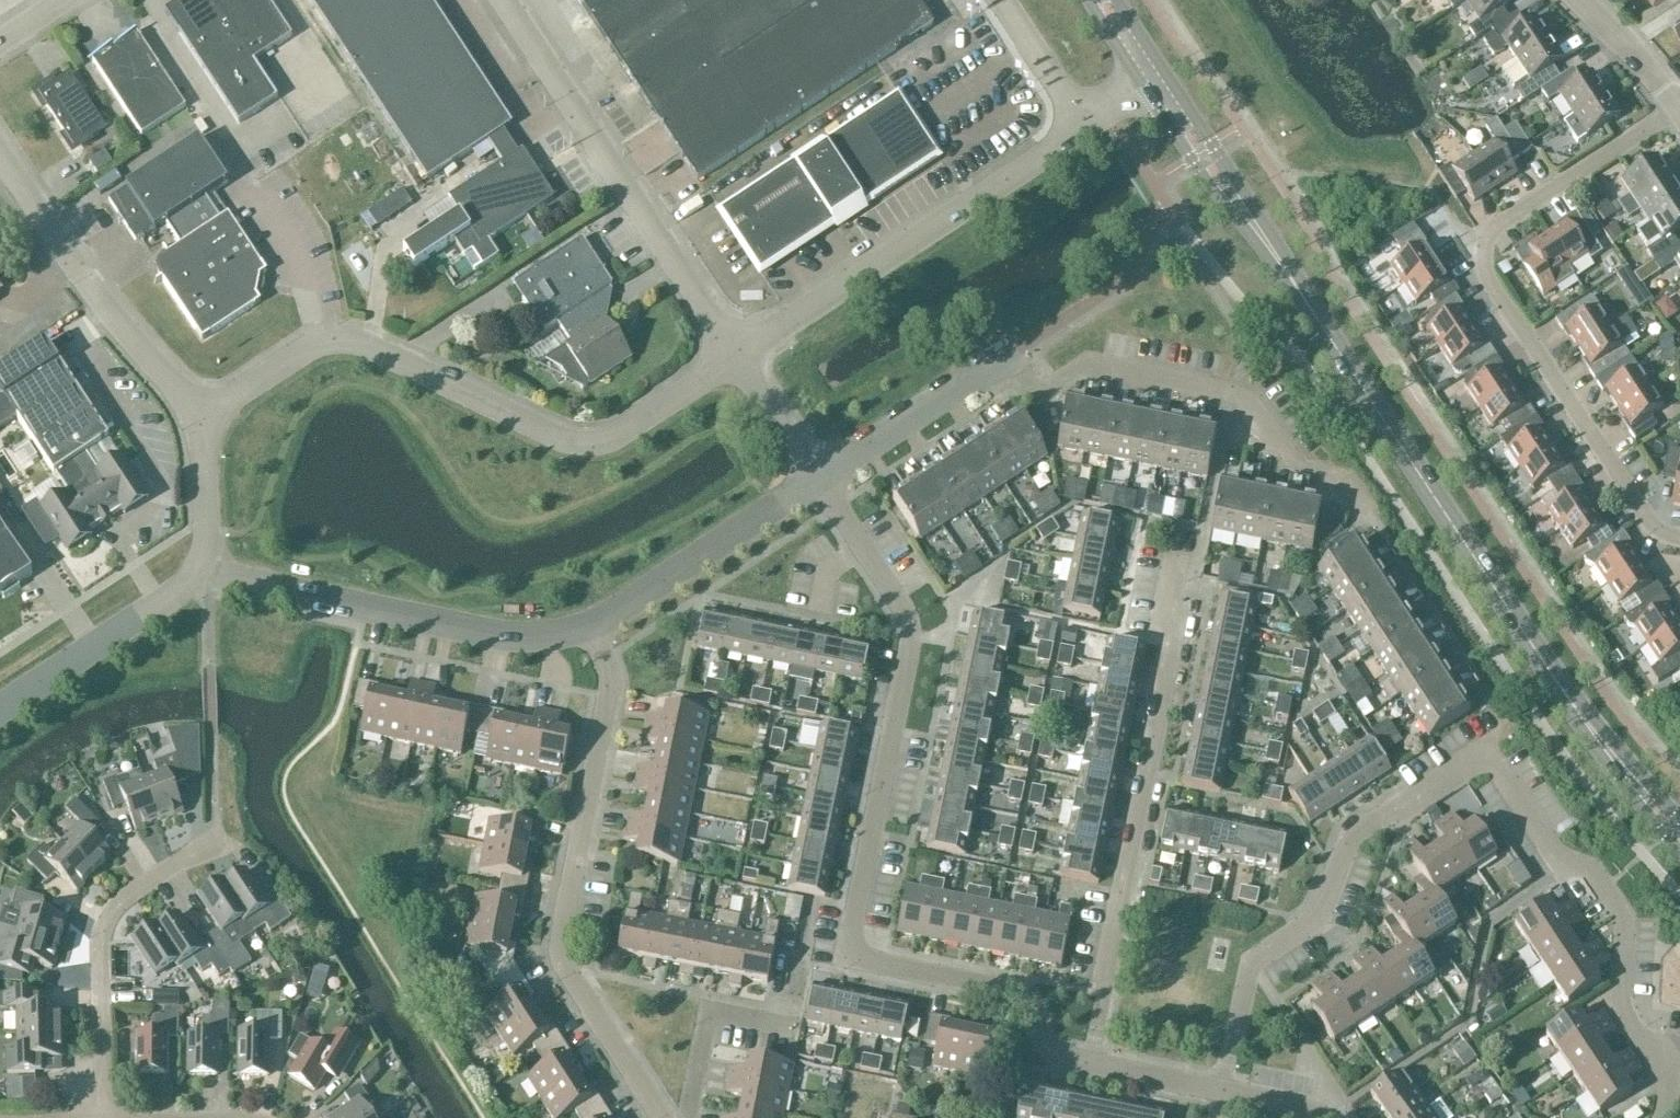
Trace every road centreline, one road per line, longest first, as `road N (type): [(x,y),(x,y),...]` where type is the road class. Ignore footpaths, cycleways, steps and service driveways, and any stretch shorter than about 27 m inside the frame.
road 1 (residential): [(1222,1079),(1247,969),(1295,939),(1325,903),(1351,829),(1484,753),(1540,846),(1590,868),(1625,919),(1620,1009),(1656,1051)]
road 2 (residential): [(1088,1054),(1054,1045),(1022,994),(869,959),(856,928),(909,621),(817,478)]
road 3 (residential): [(1679,536),(1654,531),(1485,274),(1481,250),(1493,228),(1676,105)]
road 4 (unclassified): [(735,355),(595,443),(560,439),(346,340),(302,349),(201,416)]
road 5 (residential): [(817,478),(1004,358),(1024,391),(1040,395),(1085,365),(1238,399),(1283,444)]
road 6 (residential): [(1088,1054),(1177,630),(1168,610),(1183,541)]
road 7 (residential): [(663,1117),(564,965),(610,688),(590,628)]
road 8 (secondary): [(1572,704),(1297,289)]
road 9 (unclassified): [(735,355),(502,0)]
road 10 (unclassified): [(735,355),(1085,125)]
road 11 (unclassified): [(196,574),(491,635),(544,637),(590,628)]
road 12 (residential): [(103,1117),(102,930),(121,902),(214,838)]
road 13 (unclassified): [(201,416),(121,333),(0,152)]
road 14 (unclassified): [(590,628),(817,478)]
road 15 (secondary): [(1297,289),(1296,273),(1165,72)]
road 16 (secondary): [(1143,86),(1207,184),(1297,289)]
road 17 (unclassified): [(0,709),(196,574)]
road 18 (secondary): [(1572,704),(1574,721),(1600,757),(1679,854)]
road 19 (unclassified): [(196,574),(207,530),(201,416)]
road 20 (secondary): [(1679,819),(1588,712),(1572,704)]
road 21 (unclassified): [(1085,125),(1003,0)]
road 22 (unclassified): [(817,478),(735,355)]
road 23 (residential): [(1578,0),(1676,105)]
road 24 (residential): [(1222,1079),(1088,1054)]
road 25 (residential): [(1337,1117),(1324,1096),(1222,1079)]

